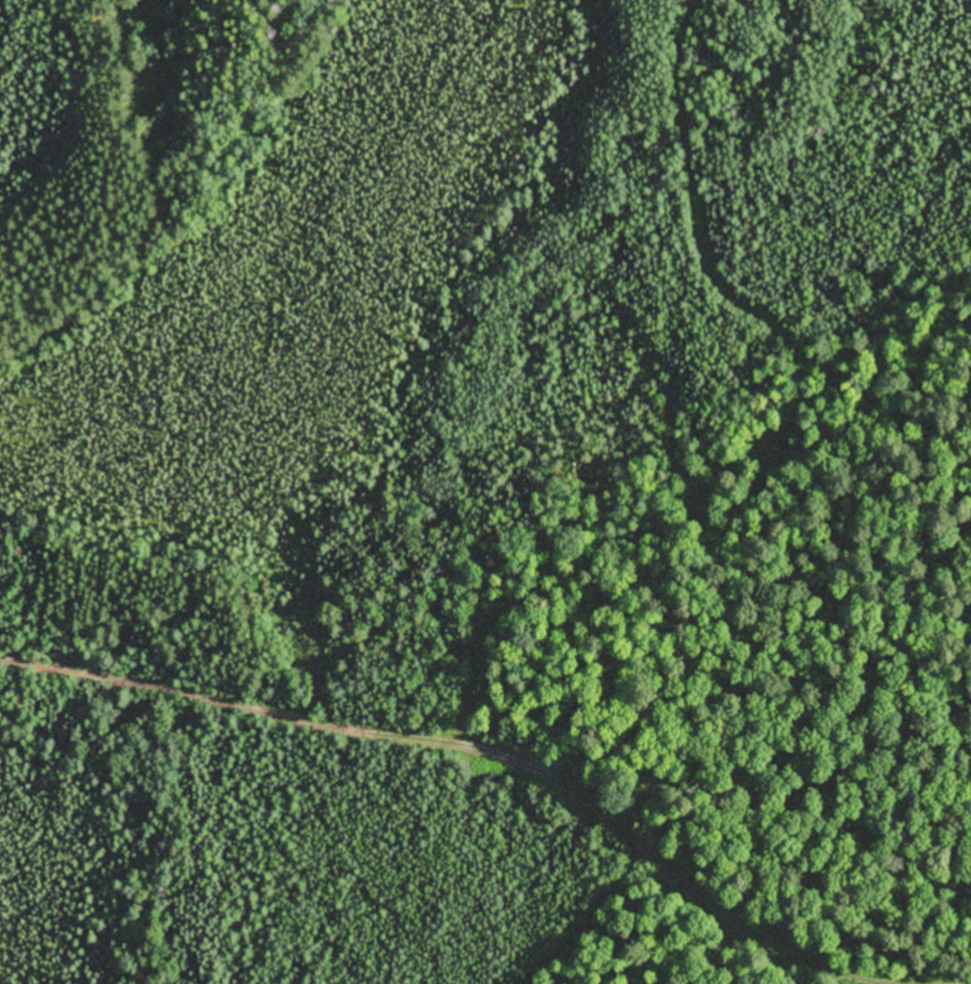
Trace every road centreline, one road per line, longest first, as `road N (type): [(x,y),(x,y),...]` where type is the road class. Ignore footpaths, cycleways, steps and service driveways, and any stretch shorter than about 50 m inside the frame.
road 1 (residential): [(970,907),(817,849),(0,694)]
road 2 (residential): [(0,340),(85,286),(140,225),(114,0)]

